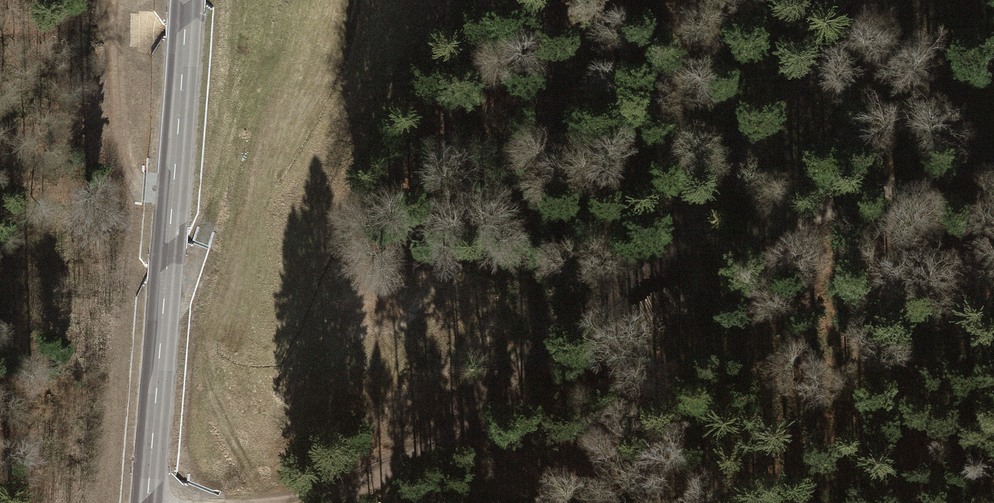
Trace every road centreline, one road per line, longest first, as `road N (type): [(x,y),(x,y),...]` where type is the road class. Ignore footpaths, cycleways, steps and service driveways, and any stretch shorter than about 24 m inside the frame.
road 1 (track): [(288,502),(401,463),(539,341),(641,271),(868,0)]
road 2 (tertiary): [(180,0),(149,502)]
road 3 (track): [(641,271),(962,168),(993,166)]

